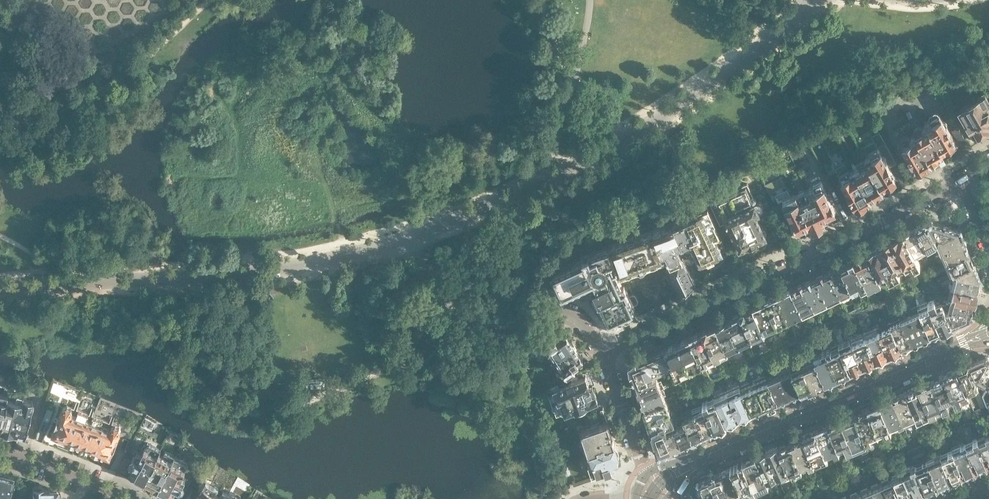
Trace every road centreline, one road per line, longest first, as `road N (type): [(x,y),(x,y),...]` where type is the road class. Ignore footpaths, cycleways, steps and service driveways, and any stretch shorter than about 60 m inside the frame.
road 1 (residential): [(603,352),(958,182)]
road 2 (tertiary): [(709,453),(964,342)]
road 3 (residential): [(647,476),(603,352)]

